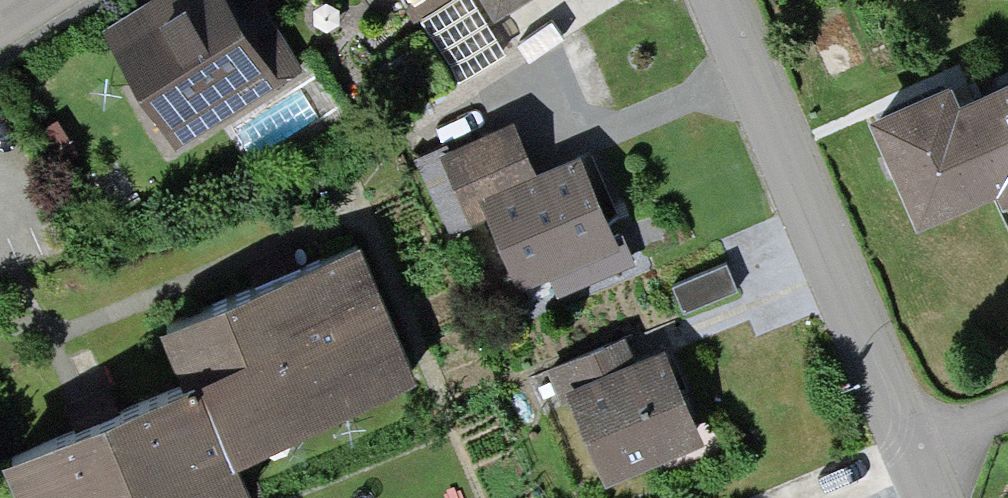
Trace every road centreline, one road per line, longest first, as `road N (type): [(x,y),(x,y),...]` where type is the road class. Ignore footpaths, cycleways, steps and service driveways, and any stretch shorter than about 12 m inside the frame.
road 1 (residential): [(917,457),(717,0)]

